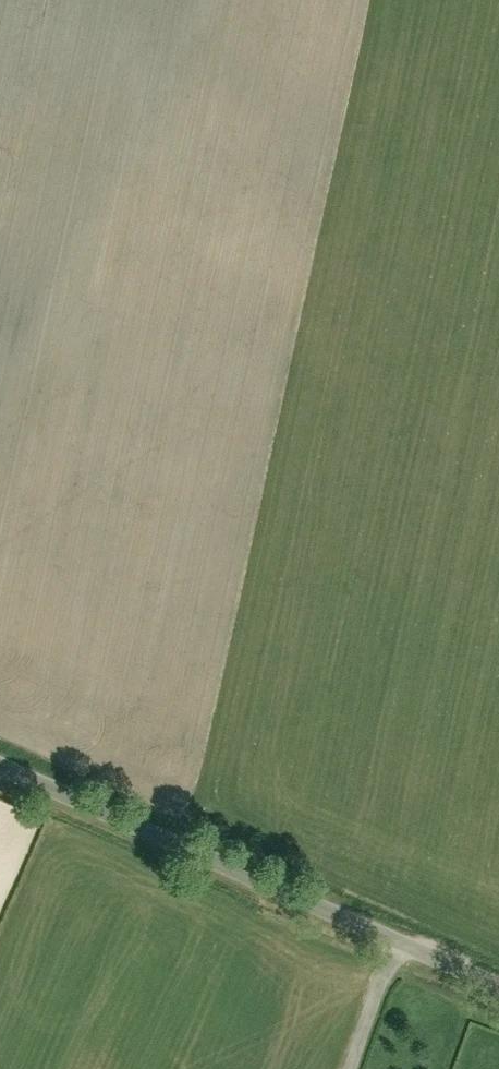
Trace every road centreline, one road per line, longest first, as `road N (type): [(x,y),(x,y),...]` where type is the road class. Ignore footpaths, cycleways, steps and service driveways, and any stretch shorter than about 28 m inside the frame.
road 1 (unclassified): [(498,986),(0,766)]

